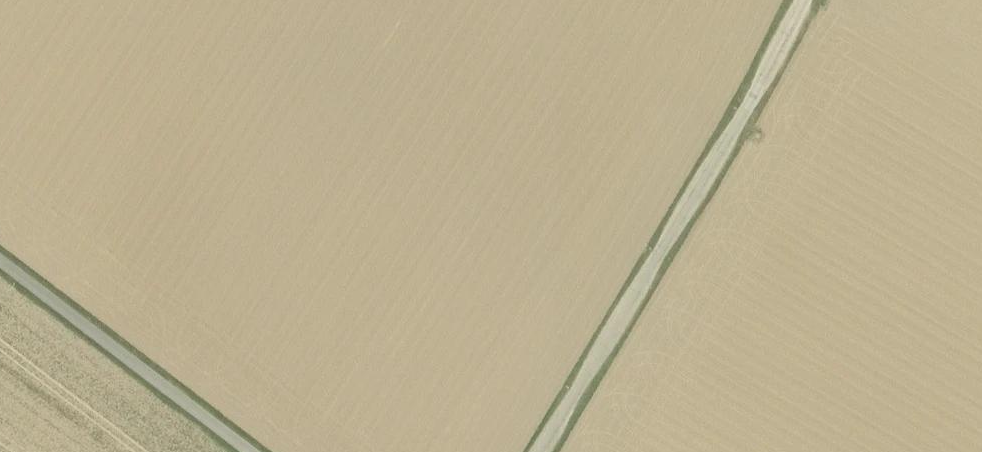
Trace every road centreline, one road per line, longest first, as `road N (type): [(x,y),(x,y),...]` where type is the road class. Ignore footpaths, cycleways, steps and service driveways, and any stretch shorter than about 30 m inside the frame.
road 1 (unclassified): [(548,451),(660,279),(804,0)]
road 2 (unclassified): [(0,256),(249,451)]

